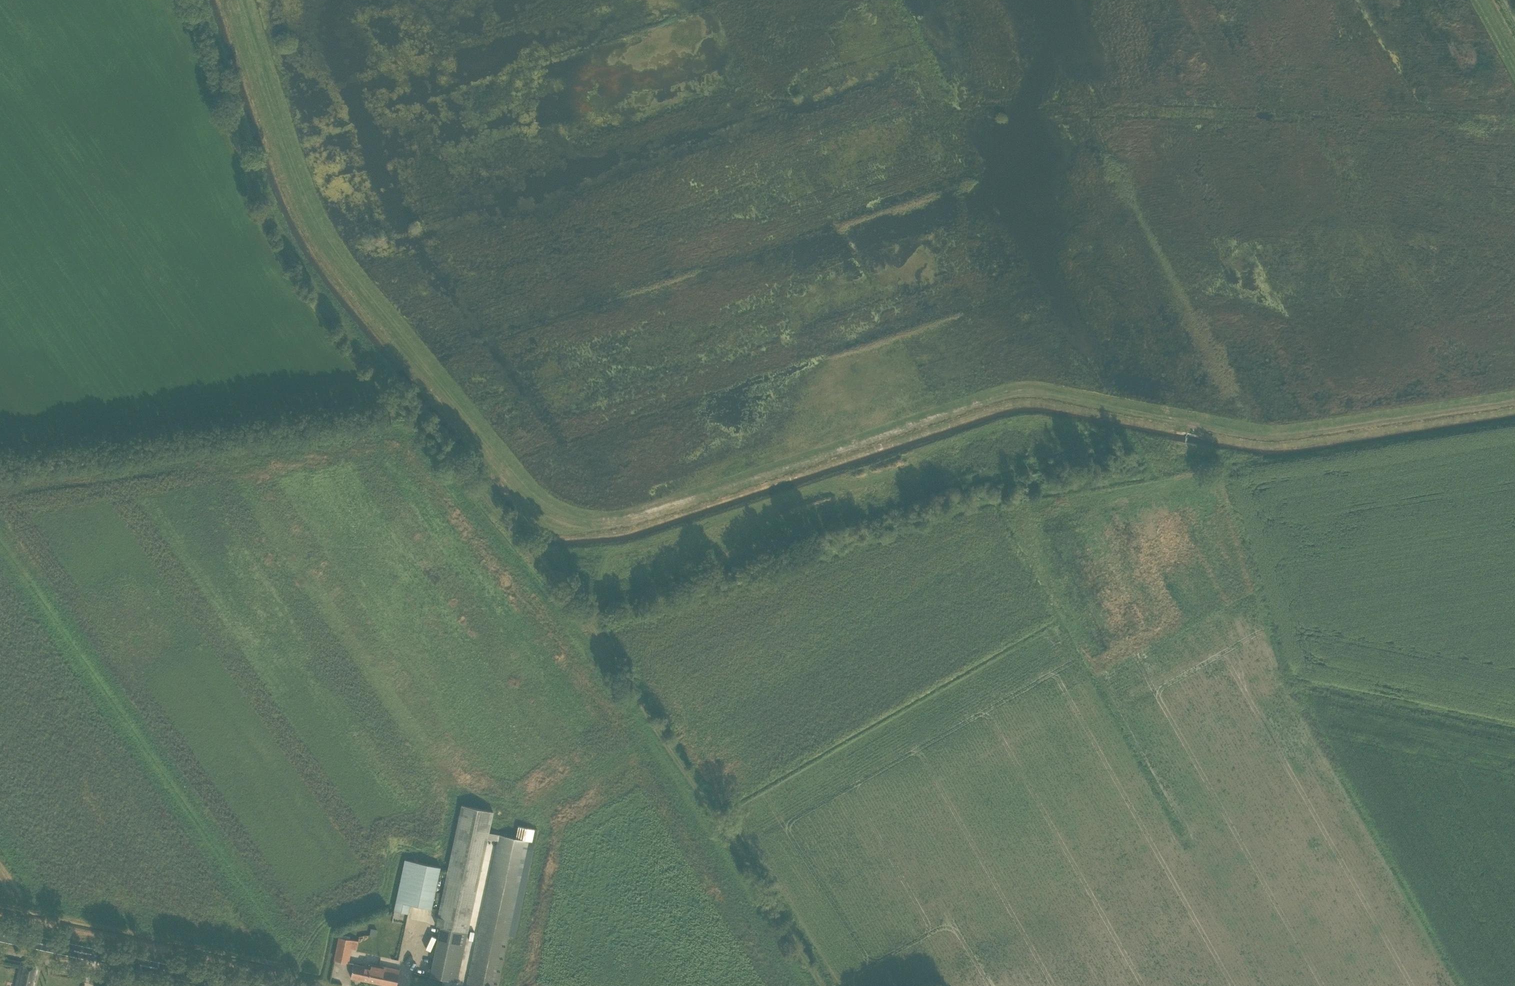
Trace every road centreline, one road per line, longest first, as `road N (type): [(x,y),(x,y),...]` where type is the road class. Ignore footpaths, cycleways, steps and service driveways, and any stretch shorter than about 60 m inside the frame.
road 1 (track): [(822,985),(578,613),(306,277),(268,199),(199,0)]
road 2 (tertiary): [(244,985),(0,934)]

